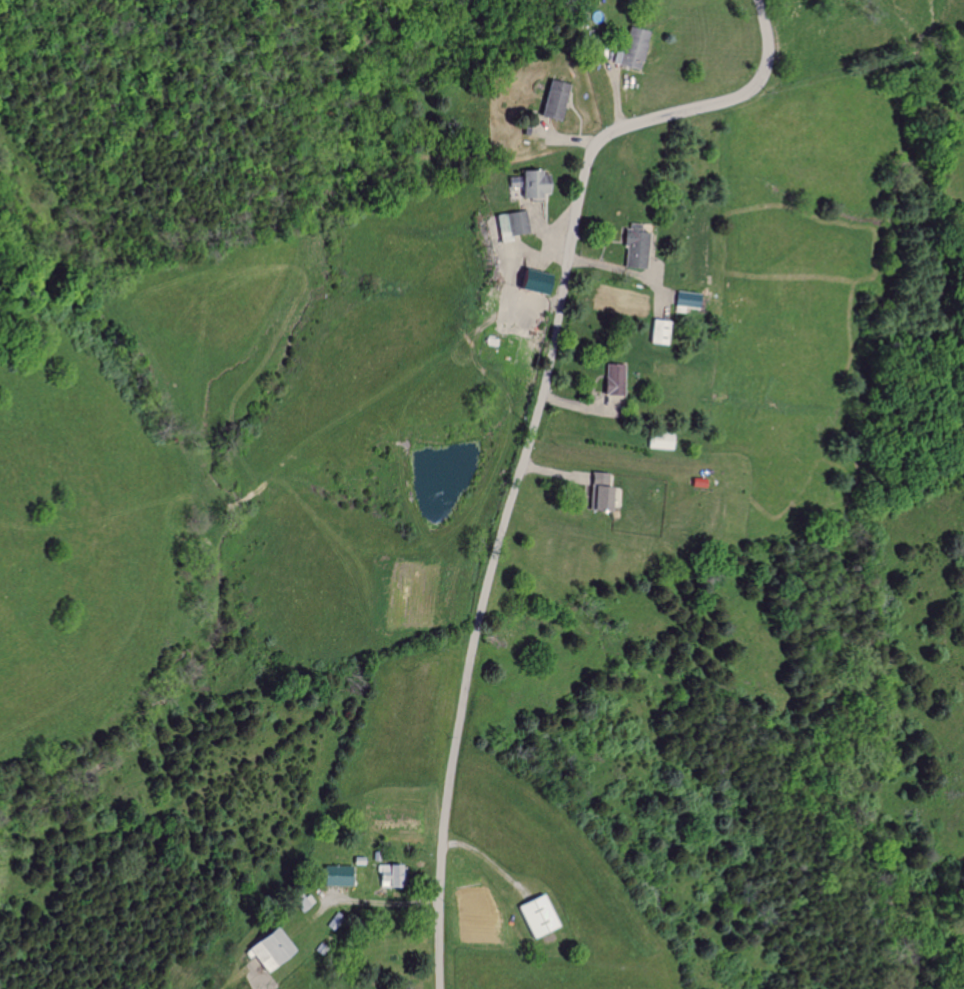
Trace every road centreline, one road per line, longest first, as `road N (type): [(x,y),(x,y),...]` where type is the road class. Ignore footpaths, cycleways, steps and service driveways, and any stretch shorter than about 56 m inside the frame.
road 1 (residential): [(756,0),(767,57),(753,88),(615,132),(586,159),(551,357),(460,714),(437,883),(438,988)]

